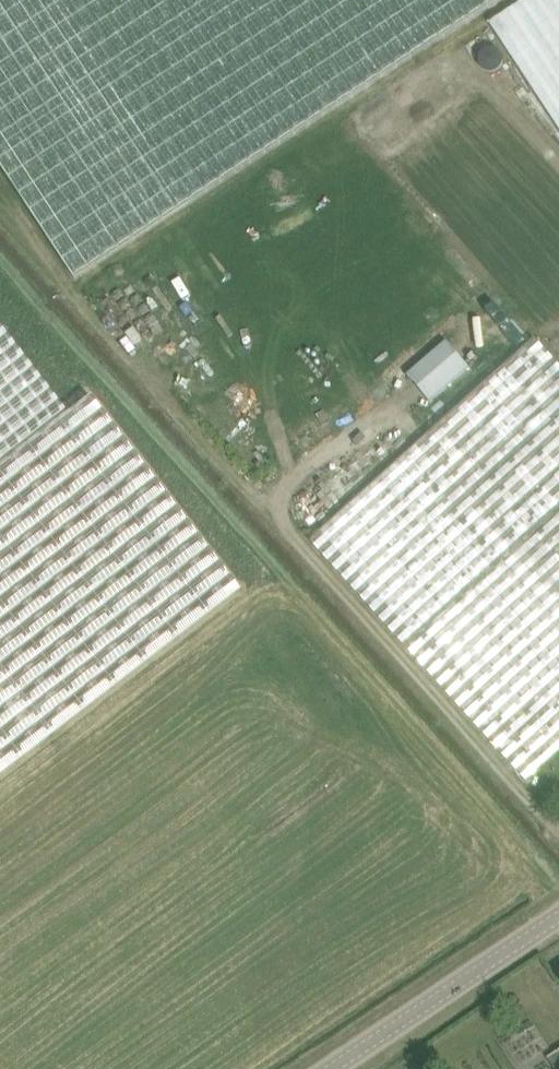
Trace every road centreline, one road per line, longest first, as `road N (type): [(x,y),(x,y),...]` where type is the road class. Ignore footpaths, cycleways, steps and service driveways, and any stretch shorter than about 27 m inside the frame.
road 1 (tertiary): [(338,1068),(558,922)]

